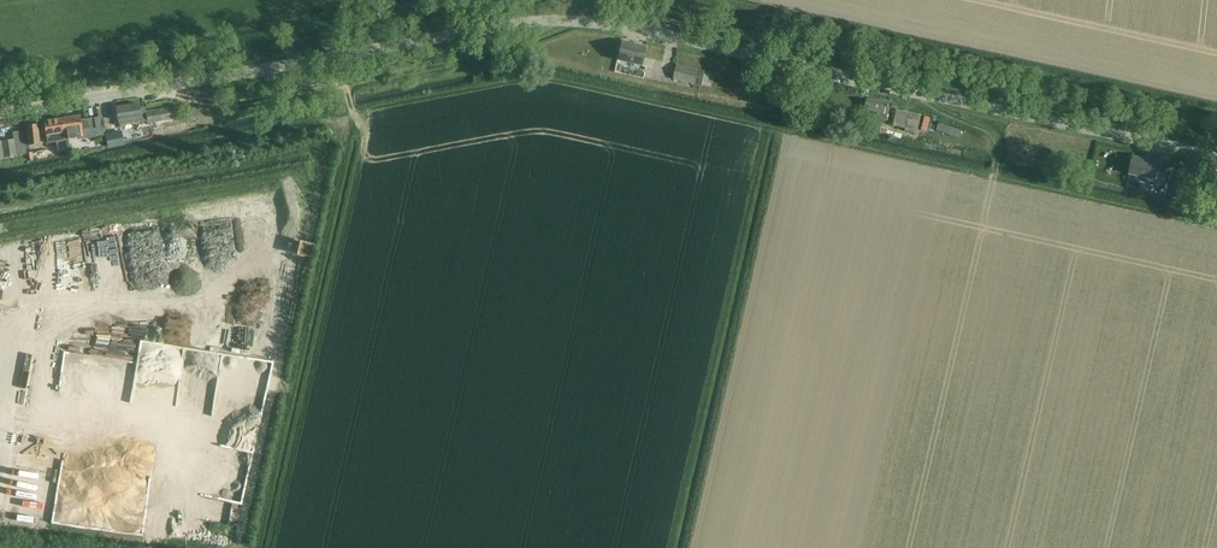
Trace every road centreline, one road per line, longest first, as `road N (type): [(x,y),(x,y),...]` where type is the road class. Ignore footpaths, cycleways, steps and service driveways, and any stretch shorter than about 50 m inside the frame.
road 1 (unclassified): [(1216,159),(564,20),(0,114)]
road 2 (track): [(708,0),(1216,113)]
road 3 (track): [(345,0),(0,61)]
road 4 (track): [(151,88),(230,104),(337,83),(366,145)]
road 5 (track): [(343,86),(483,57),(577,21)]
road 6 (track): [(630,30),(672,23),(760,34),(828,55),(845,77)]
road 7 (track): [(923,94),(993,134),(995,178)]

